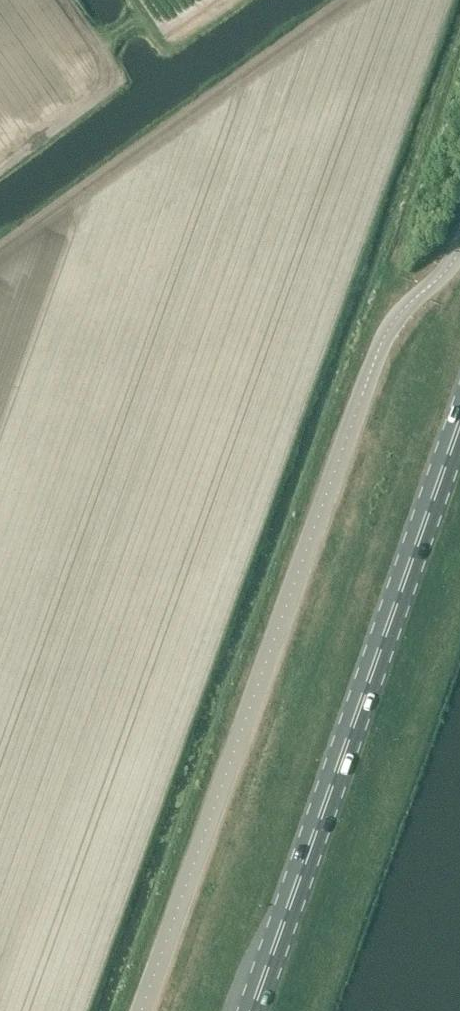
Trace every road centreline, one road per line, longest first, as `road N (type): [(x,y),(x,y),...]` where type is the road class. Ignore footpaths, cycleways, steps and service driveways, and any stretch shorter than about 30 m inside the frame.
road 1 (unclassified): [(459,249),(383,339),(141,1010)]
road 2 (primary): [(252,1010),(459,425)]

